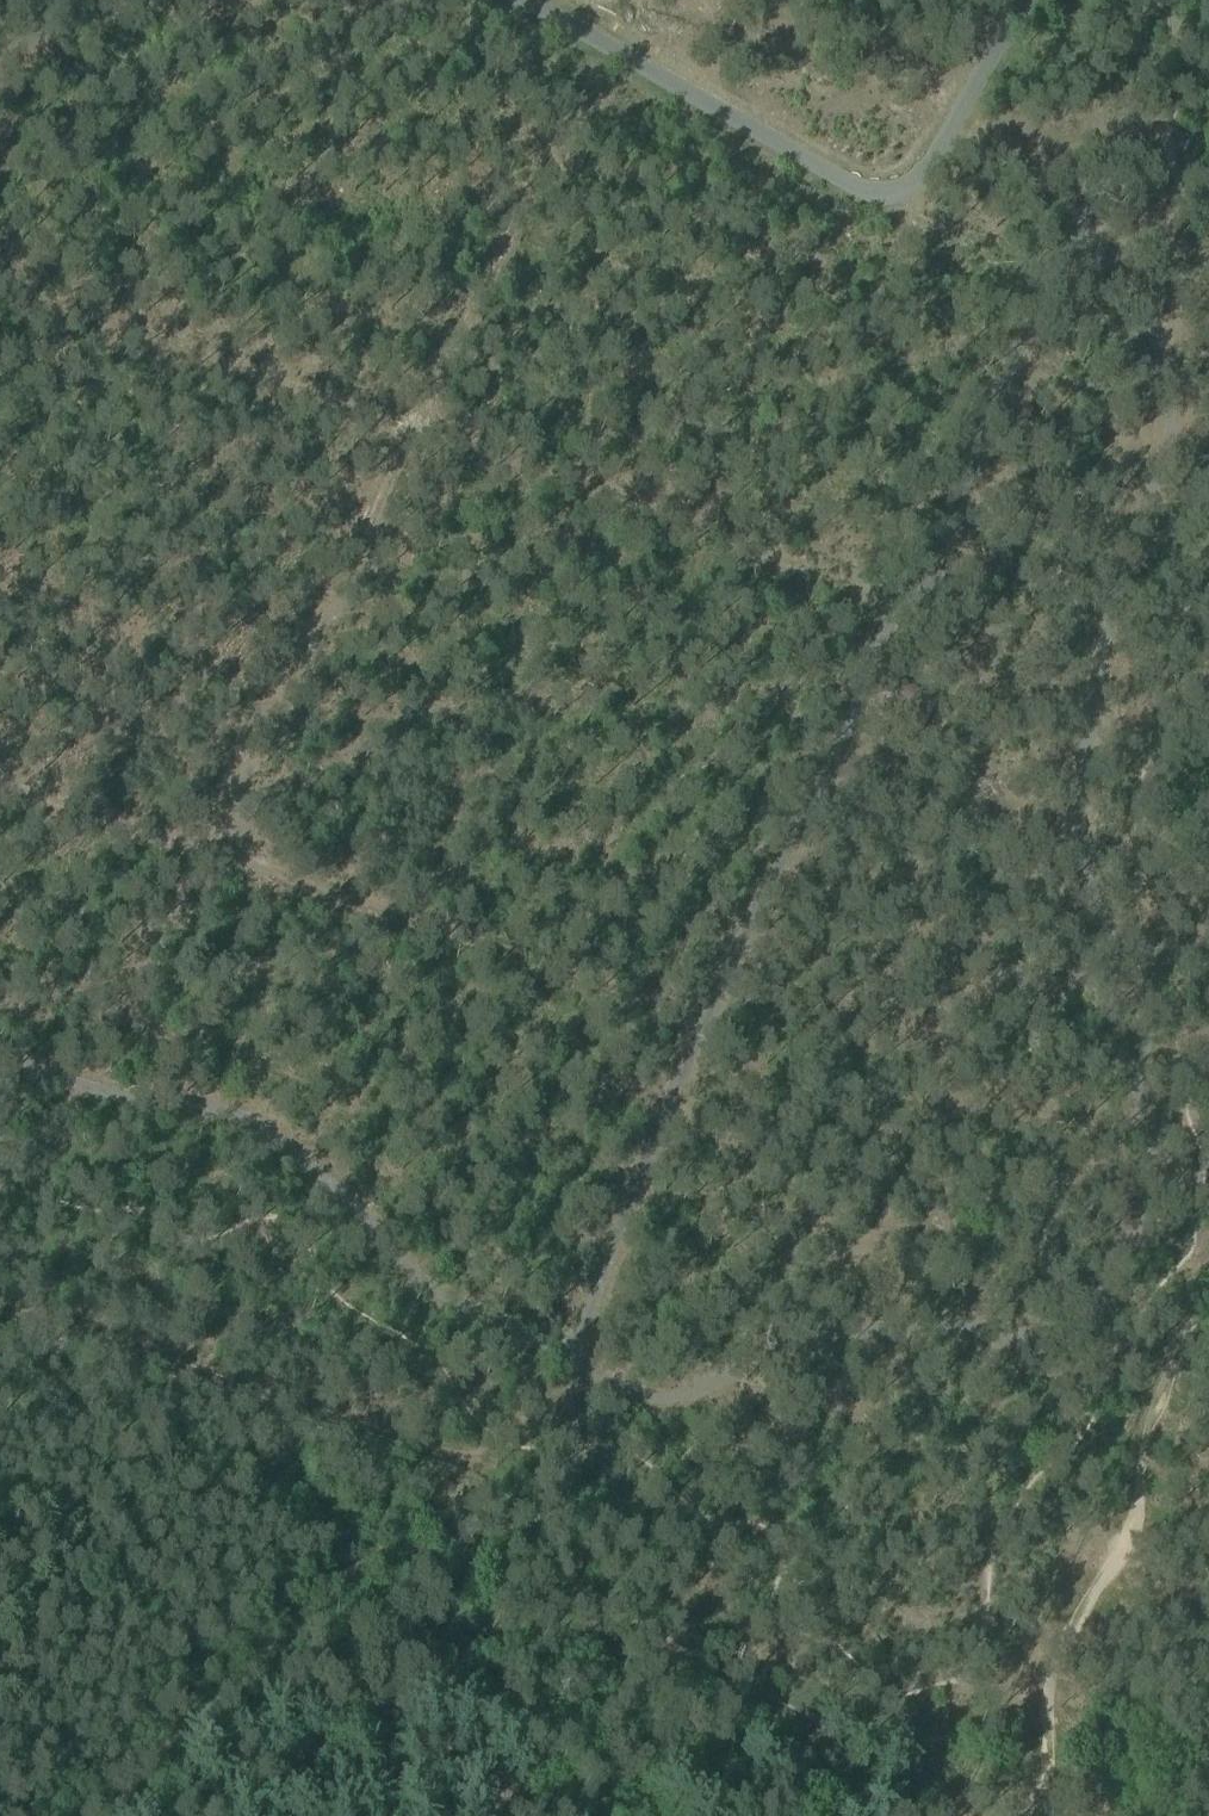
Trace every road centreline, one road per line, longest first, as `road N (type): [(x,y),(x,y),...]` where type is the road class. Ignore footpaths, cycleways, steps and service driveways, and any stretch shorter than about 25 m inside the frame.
road 1 (unclassified): [(1023,0),(924,178),(876,192),(518,0)]
road 2 (track): [(1019,1814),(1043,1785),(1053,1678),(1134,1526),(1139,1456),(1171,1365),(1208,1293)]

